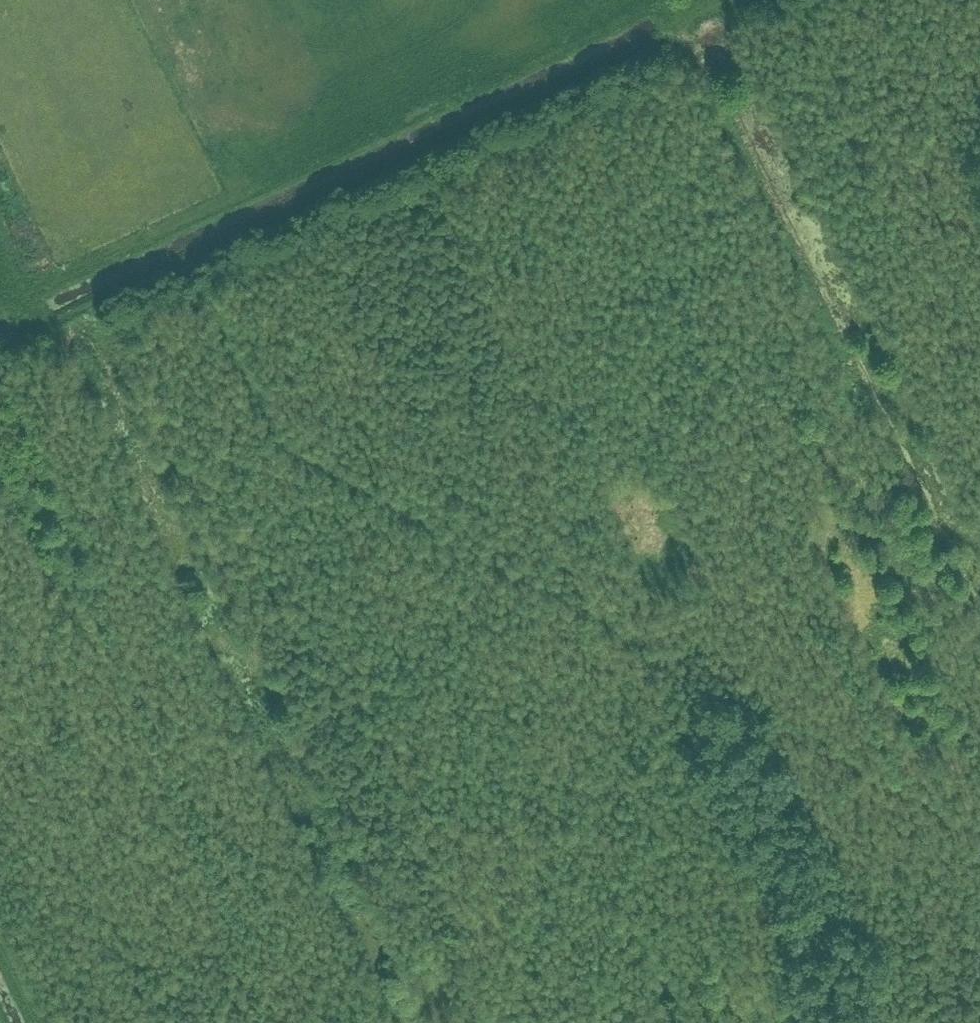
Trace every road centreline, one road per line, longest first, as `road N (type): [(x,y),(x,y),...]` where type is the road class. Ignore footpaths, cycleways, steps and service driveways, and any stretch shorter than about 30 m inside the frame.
road 1 (track): [(0,310),(16,303),(44,318),(69,315),(175,264)]

